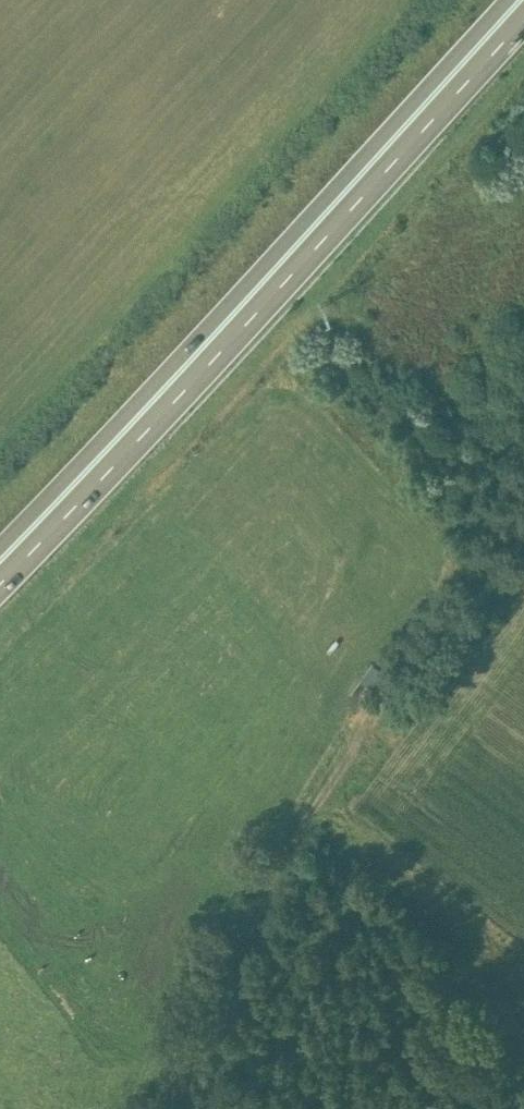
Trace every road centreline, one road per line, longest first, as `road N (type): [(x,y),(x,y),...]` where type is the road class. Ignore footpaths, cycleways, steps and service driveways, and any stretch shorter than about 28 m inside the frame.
road 1 (trunk): [(0,593),(136,458),(523,33)]
road 2 (trunk): [(514,0),(0,551)]
road 3 (track): [(178,1108),(259,907),(361,739)]

